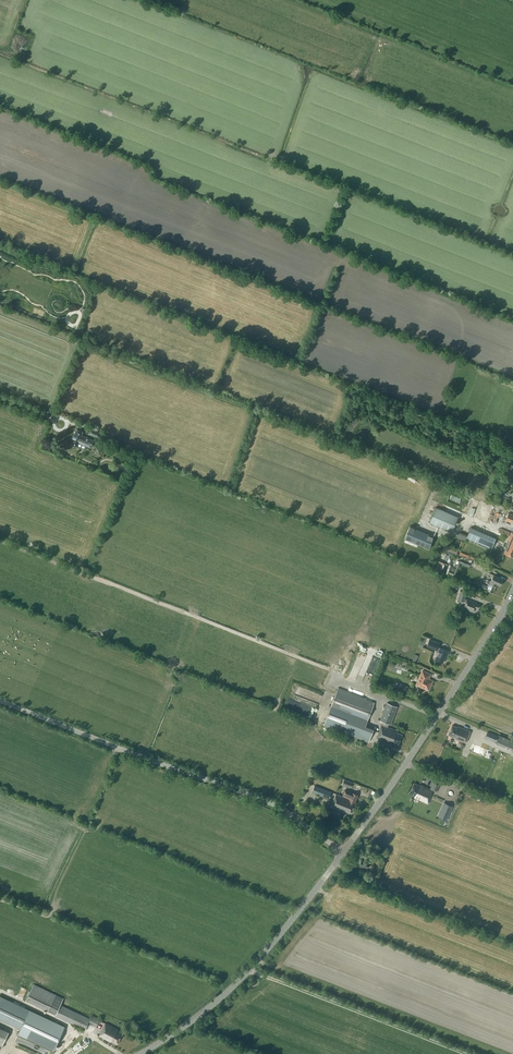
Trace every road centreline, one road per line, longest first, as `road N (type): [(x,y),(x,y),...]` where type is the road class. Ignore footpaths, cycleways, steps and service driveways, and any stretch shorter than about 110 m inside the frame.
road 1 (unclassified): [(343,851),(257,796),(0,700)]
road 2 (tertiary): [(343,851),(512,595)]
road 3 (tertiary): [(139,1053),(246,973),(343,851)]

